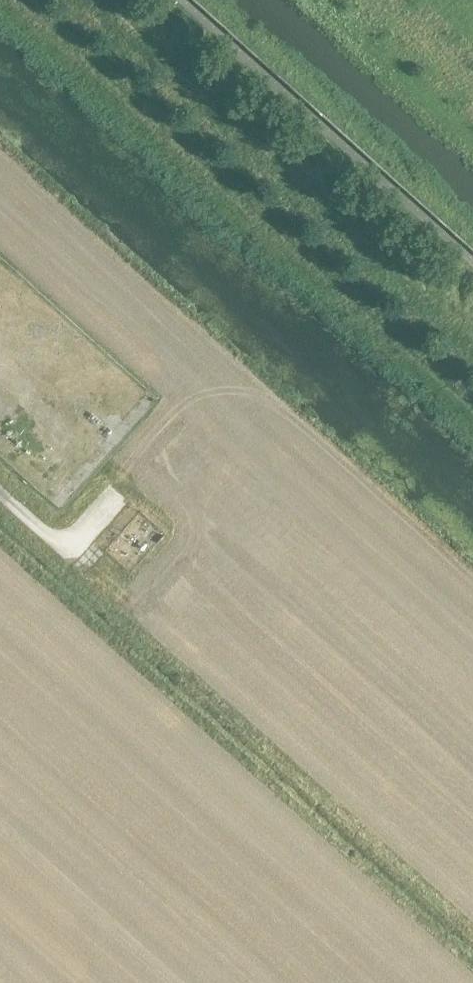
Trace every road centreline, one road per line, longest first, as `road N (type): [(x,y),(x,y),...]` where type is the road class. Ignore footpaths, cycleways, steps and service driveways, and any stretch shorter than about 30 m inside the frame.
road 1 (track): [(472,394),(32,0)]

